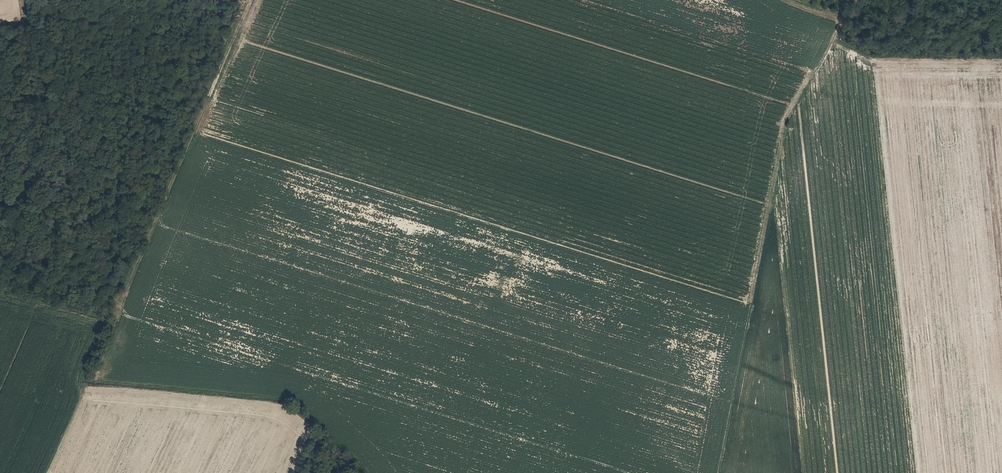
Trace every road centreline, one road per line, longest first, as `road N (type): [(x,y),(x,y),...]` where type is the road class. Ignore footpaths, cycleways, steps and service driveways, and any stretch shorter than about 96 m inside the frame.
road 1 (track): [(255,0),(116,307)]

